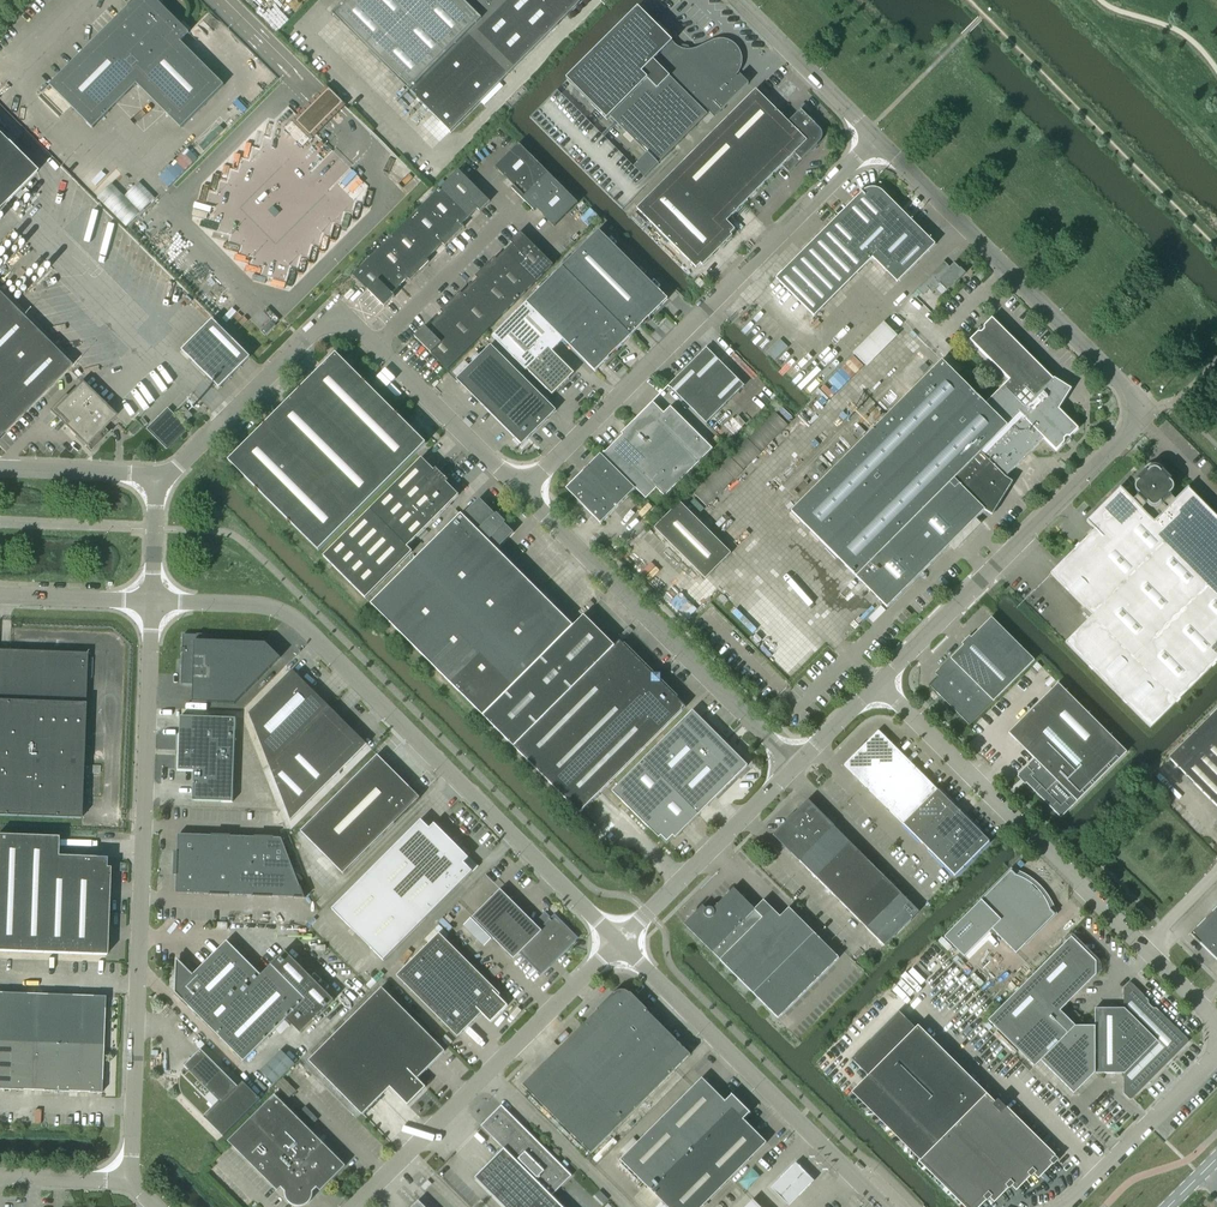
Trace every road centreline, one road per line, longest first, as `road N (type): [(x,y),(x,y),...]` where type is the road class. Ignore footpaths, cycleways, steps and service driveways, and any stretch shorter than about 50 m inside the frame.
road 1 (unclassified): [(878,683),(1137,415),(1130,395),(877,140)]
road 2 (unclassified): [(620,941),(295,618),(268,607),(153,602)]
road 3 (unclassified): [(130,1178),(153,602)]
road 4 (unclassified): [(524,490),(877,140)]
road 5 (unclassified): [(1216,1022),(878,683)]
road 6 (unclassified): [(795,767),(524,490)]
road 7 (unclassified): [(355,1206),(620,941)]
road 8 (unclassified): [(883,1206),(620,941)]
road 9 (unclassified): [(376,345),(336,320),(320,329),(157,476)]
road 10 (unclassified): [(620,941),(795,767)]
road 11 (unclassified): [(1065,1206),(1216,1061)]
road 12 (unclassified): [(524,490),(376,345)]
road 13 (unclassified): [(877,140),(738,0)]
road 14 (unclassified): [(376,345),(514,212)]
road 15 (unclassified): [(157,476),(0,468)]
road 16 (unclassified): [(153,602),(0,595)]
road 17 (unclassified): [(130,1178),(0,1175)]
road 18 (unclassified): [(153,602),(157,476)]

